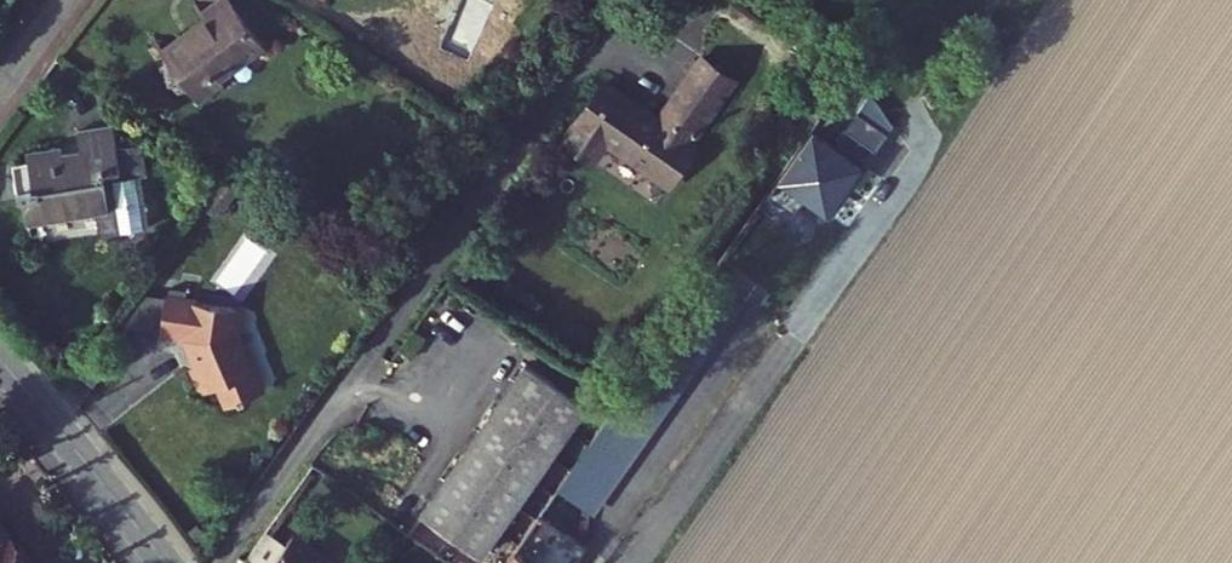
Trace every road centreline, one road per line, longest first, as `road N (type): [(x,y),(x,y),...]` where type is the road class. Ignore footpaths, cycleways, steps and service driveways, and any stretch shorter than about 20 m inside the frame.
road 1 (tertiary): [(164,562),(0,361)]

